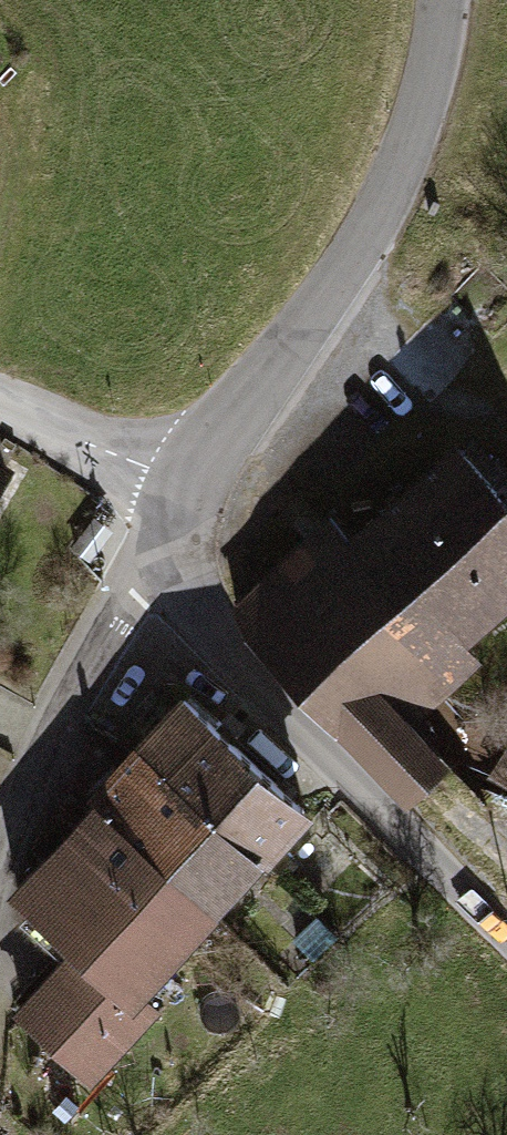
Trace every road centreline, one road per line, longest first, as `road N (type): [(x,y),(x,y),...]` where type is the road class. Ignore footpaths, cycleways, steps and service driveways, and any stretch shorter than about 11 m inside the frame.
road 1 (tertiary): [(441,0),(418,110),(367,228),(187,483)]
road 2 (tertiary): [(158,561),(216,645),(506,931)]
road 3 (residential): [(0,863),(48,737),(158,561)]
road 4 (unclassified): [(0,403),(187,483)]

